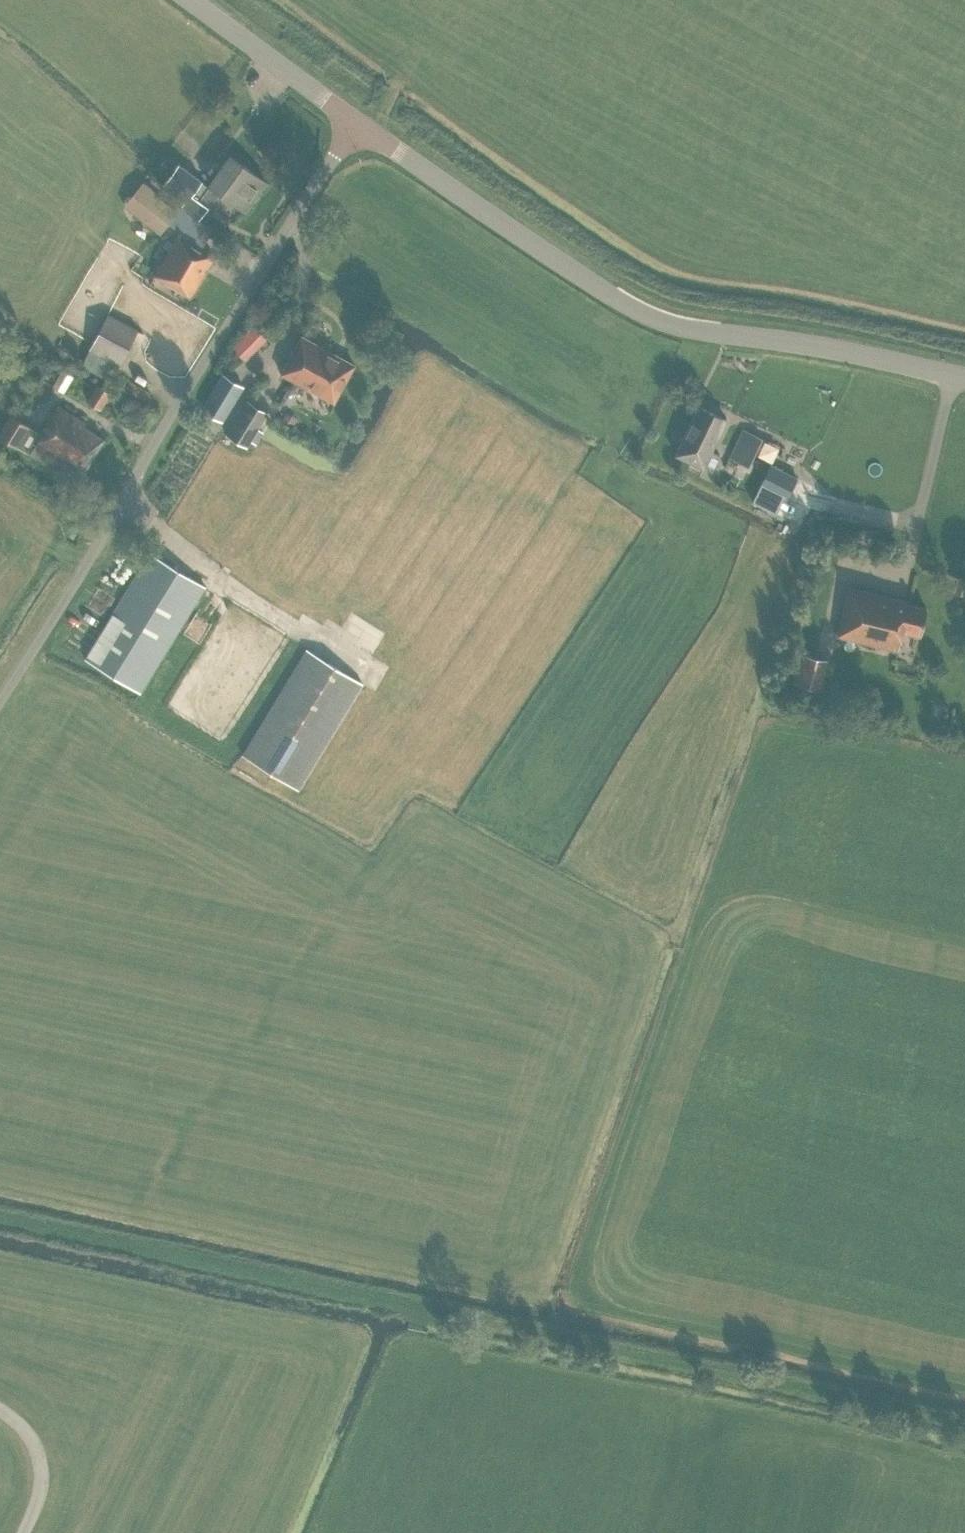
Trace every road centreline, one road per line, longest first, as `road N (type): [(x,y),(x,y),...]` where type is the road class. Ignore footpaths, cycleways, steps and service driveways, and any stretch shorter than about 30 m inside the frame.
road 1 (unclassified): [(0,705),(244,309),(349,116)]
road 2 (tertiary): [(964,374),(645,311),(349,116)]
road 3 (tertiary): [(349,116),(191,0)]
road 4 (unclassified): [(19,1532),(34,1467),(18,1431),(0,1417)]

